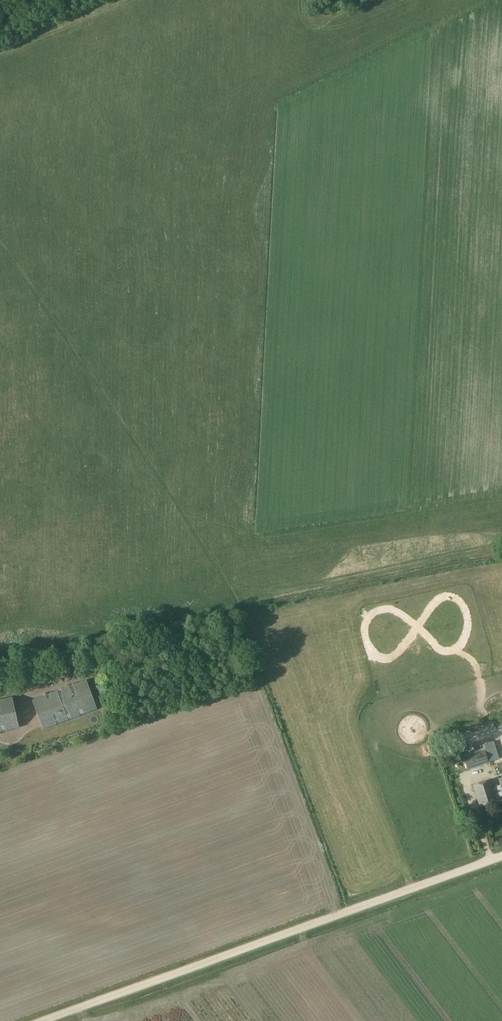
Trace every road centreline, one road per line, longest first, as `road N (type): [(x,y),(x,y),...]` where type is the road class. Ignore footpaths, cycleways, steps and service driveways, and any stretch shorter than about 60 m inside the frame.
road 1 (track): [(44,1020),(349,912)]
road 2 (track): [(349,912),(501,856)]

